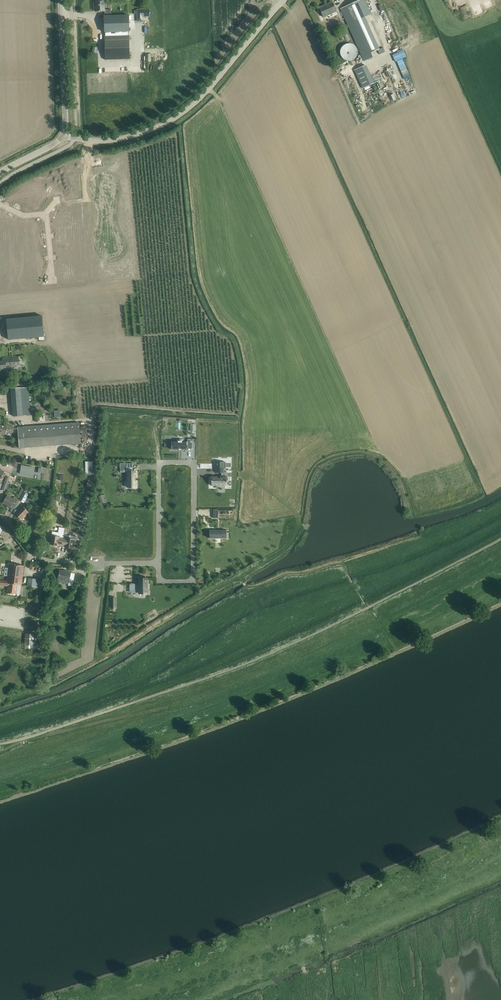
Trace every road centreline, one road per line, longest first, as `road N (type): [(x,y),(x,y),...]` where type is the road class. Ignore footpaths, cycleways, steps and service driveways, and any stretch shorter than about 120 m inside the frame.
road 1 (unclassified): [(284,0),(175,120),(116,141),(74,138)]
road 2 (residential): [(159,463),(193,462),(194,582),(160,582),(160,563)]
road 3 (residential): [(160,563),(50,561),(29,551),(0,516)]
road 4 (tertiary): [(64,136),(61,0)]

